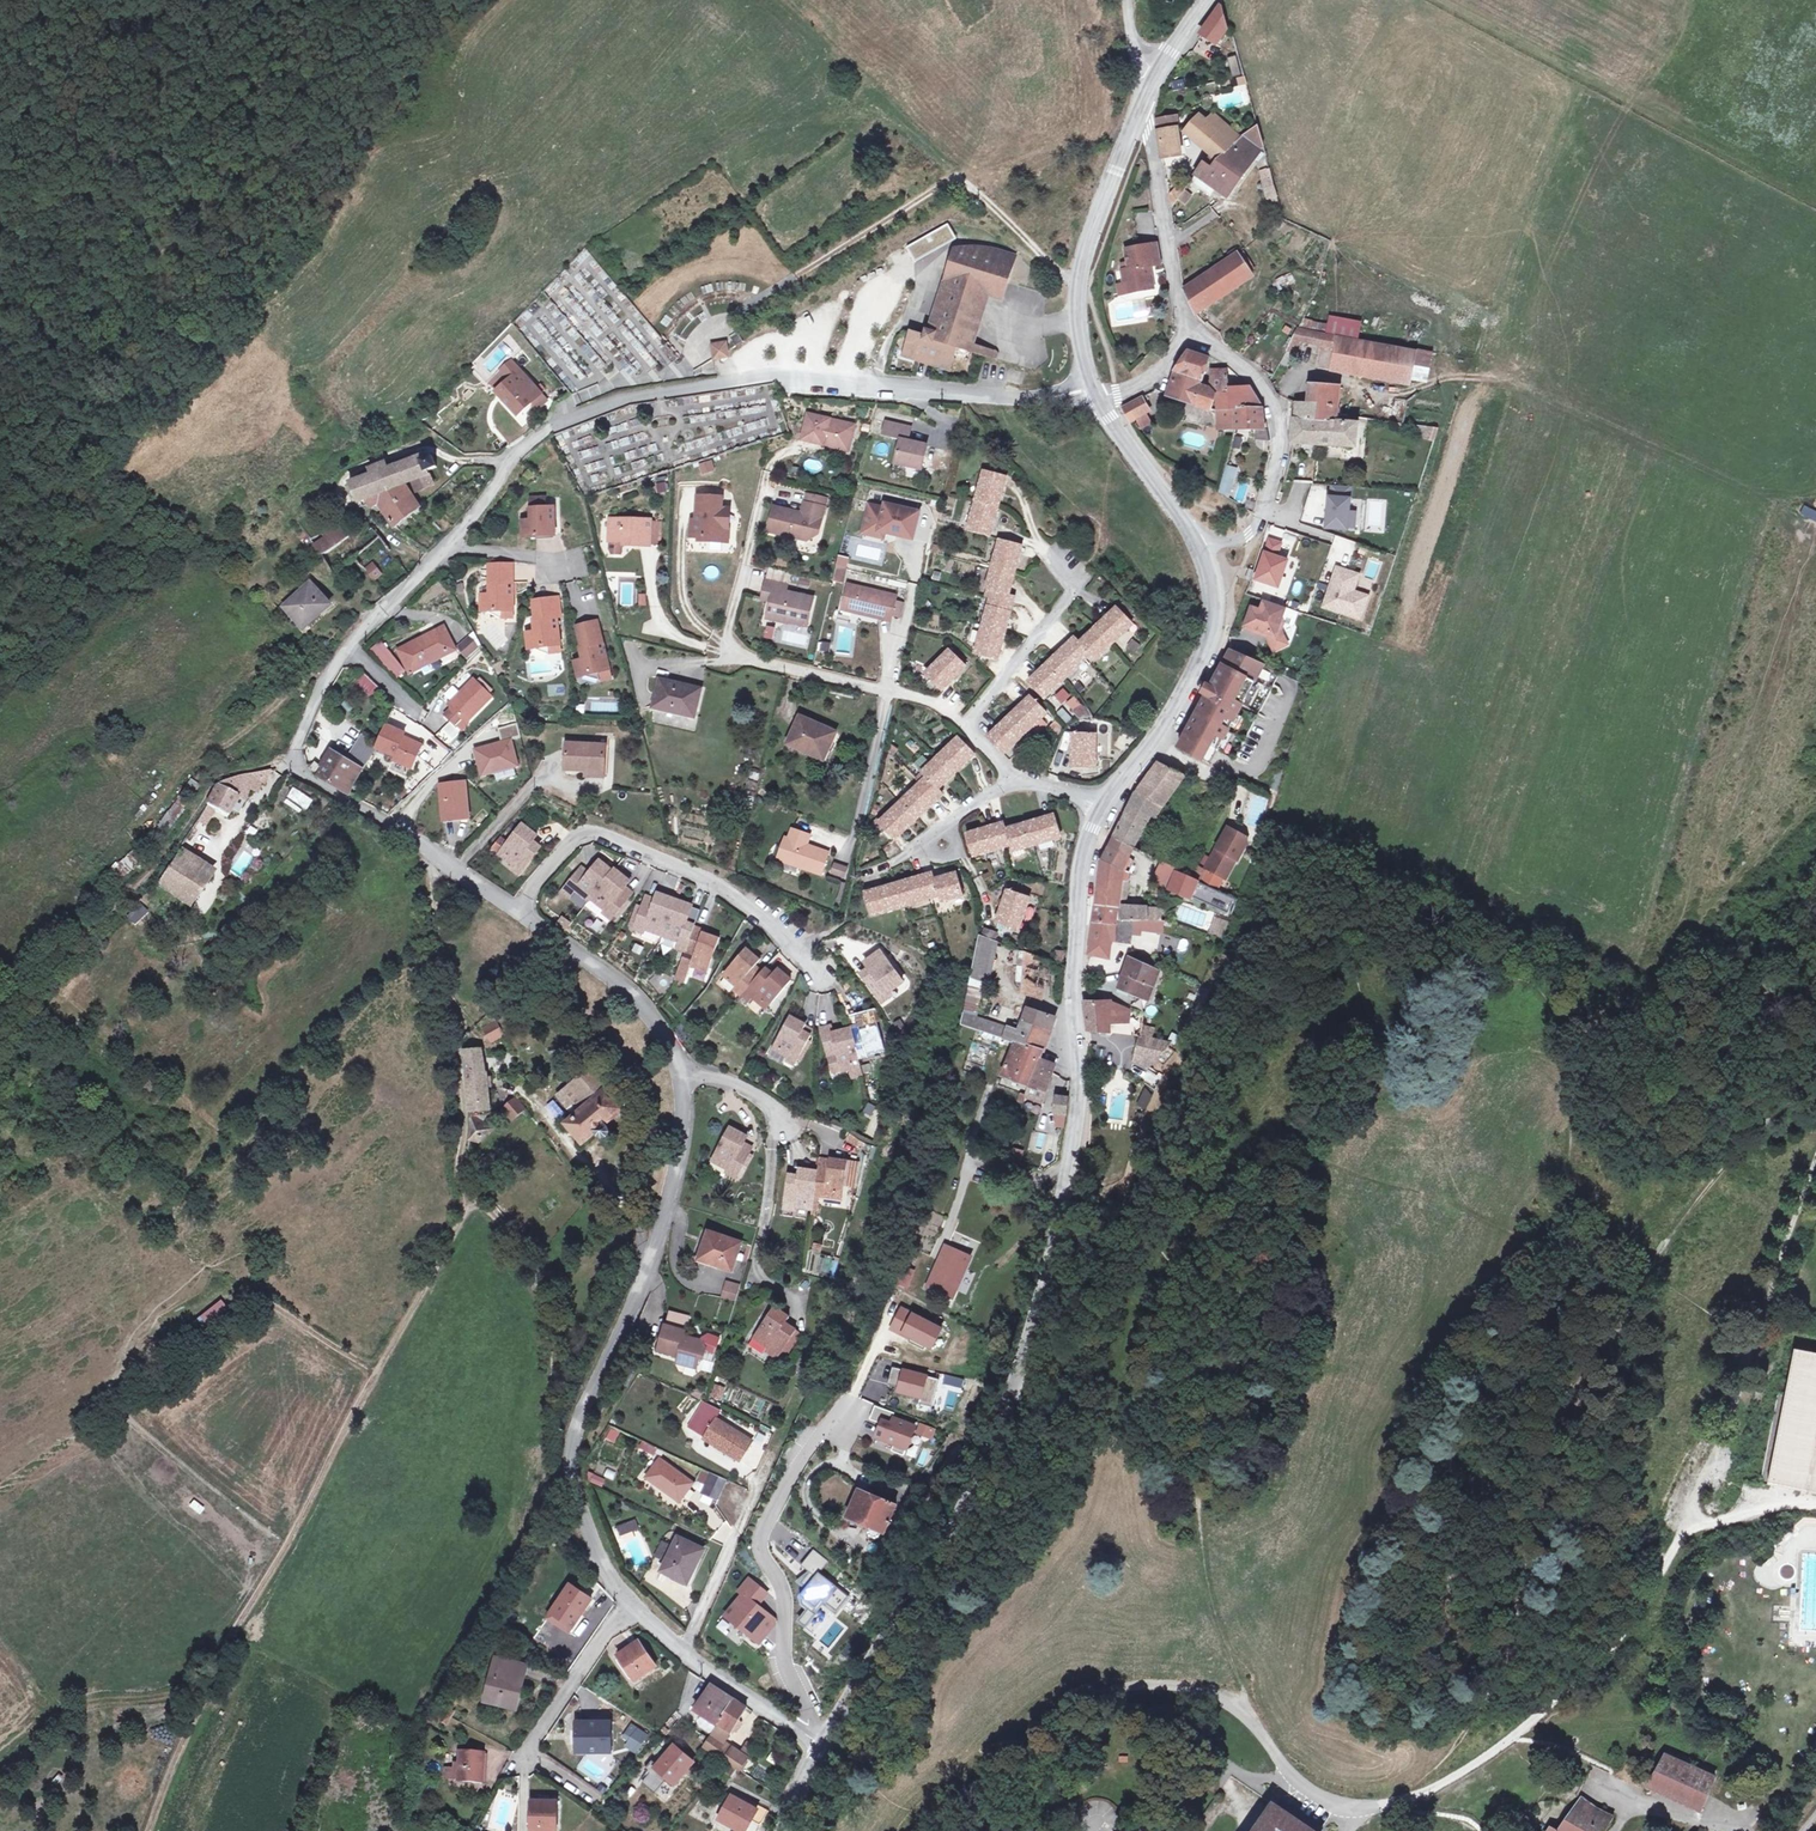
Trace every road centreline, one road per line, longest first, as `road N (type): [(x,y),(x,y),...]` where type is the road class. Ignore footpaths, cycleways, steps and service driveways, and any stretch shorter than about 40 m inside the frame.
road 1 (residential): [(517,911),(306,776),(297,757),(334,667),(537,436),(621,400),(764,379),(986,396),(1092,389)]
road 2 (residential): [(1105,807),(1083,860),(1074,1145),(1057,1261),(986,1486),(823,1747)]
road 3 (track): [(217,1659),(293,1535),(467,1209),(459,1177),(458,1058),(422,847)]
road 4 (residential): [(1105,807),(1019,780),(967,723),(939,706),(722,653),(762,489)]
road 5 (residential): [(599,1562),(570,1450),(580,1414),(642,1292),(683,1129),(684,1071)]
road 6 (track): [(1390,1811),(1509,1740),(1643,1620),(1716,1472)]
road 7 (track): [(1078,280),(1060,274),(967,185),(952,182),(730,320)]
road 8 (residential): [(467,1209),(481,1206),(506,1225),(538,1274),(554,1369),(552,1499),(577,1545),(599,1562)]
road 9 (residential): [(517,911),(570,842),(596,834),(712,880),(765,914),(817,974)]
road 10 (residential): [(798,1732),(804,1717),(782,1649),(782,1582),(760,1537),(786,1481),(850,1400)]
road 11 (residential): [(684,1071),(750,1088),(774,1119),(756,1272),(809,1287)]
road 12 (residential): [(1189,327),(1261,383),(1277,403),(1281,439),(1254,535),(1240,543),(1195,539)]
road 13 (residential): [(1195,539),(1215,602),(1207,654),(1105,807)]
road 14 (residential): [(1144,109),(1078,280),(1077,320),(1092,389)]
road 15 (track): [(137,1347),(233,1295),(273,1306),(379,1372)]
road 16 (residential): [(628,1603),(524,1751),(589,1796)]
road 17 (track): [(0,1779),(68,1711),(168,1692),(196,1682),(217,1659)]
road 18 (residential): [(684,1071),(656,1023),(517,911)]
road 19 (residential): [(1144,109),(1189,327)]
road 20 (residential): [(798,1732),(683,1656),(628,1603)]
road 21 (track): [(164,792),(309,677),(334,667)]
road 22 (track): [(148,1830),(217,1659)]
road 23 (residential): [(1097,401),(1195,539)]
road 24 (residential): [(1189,327),(1144,379),(1097,401)]

